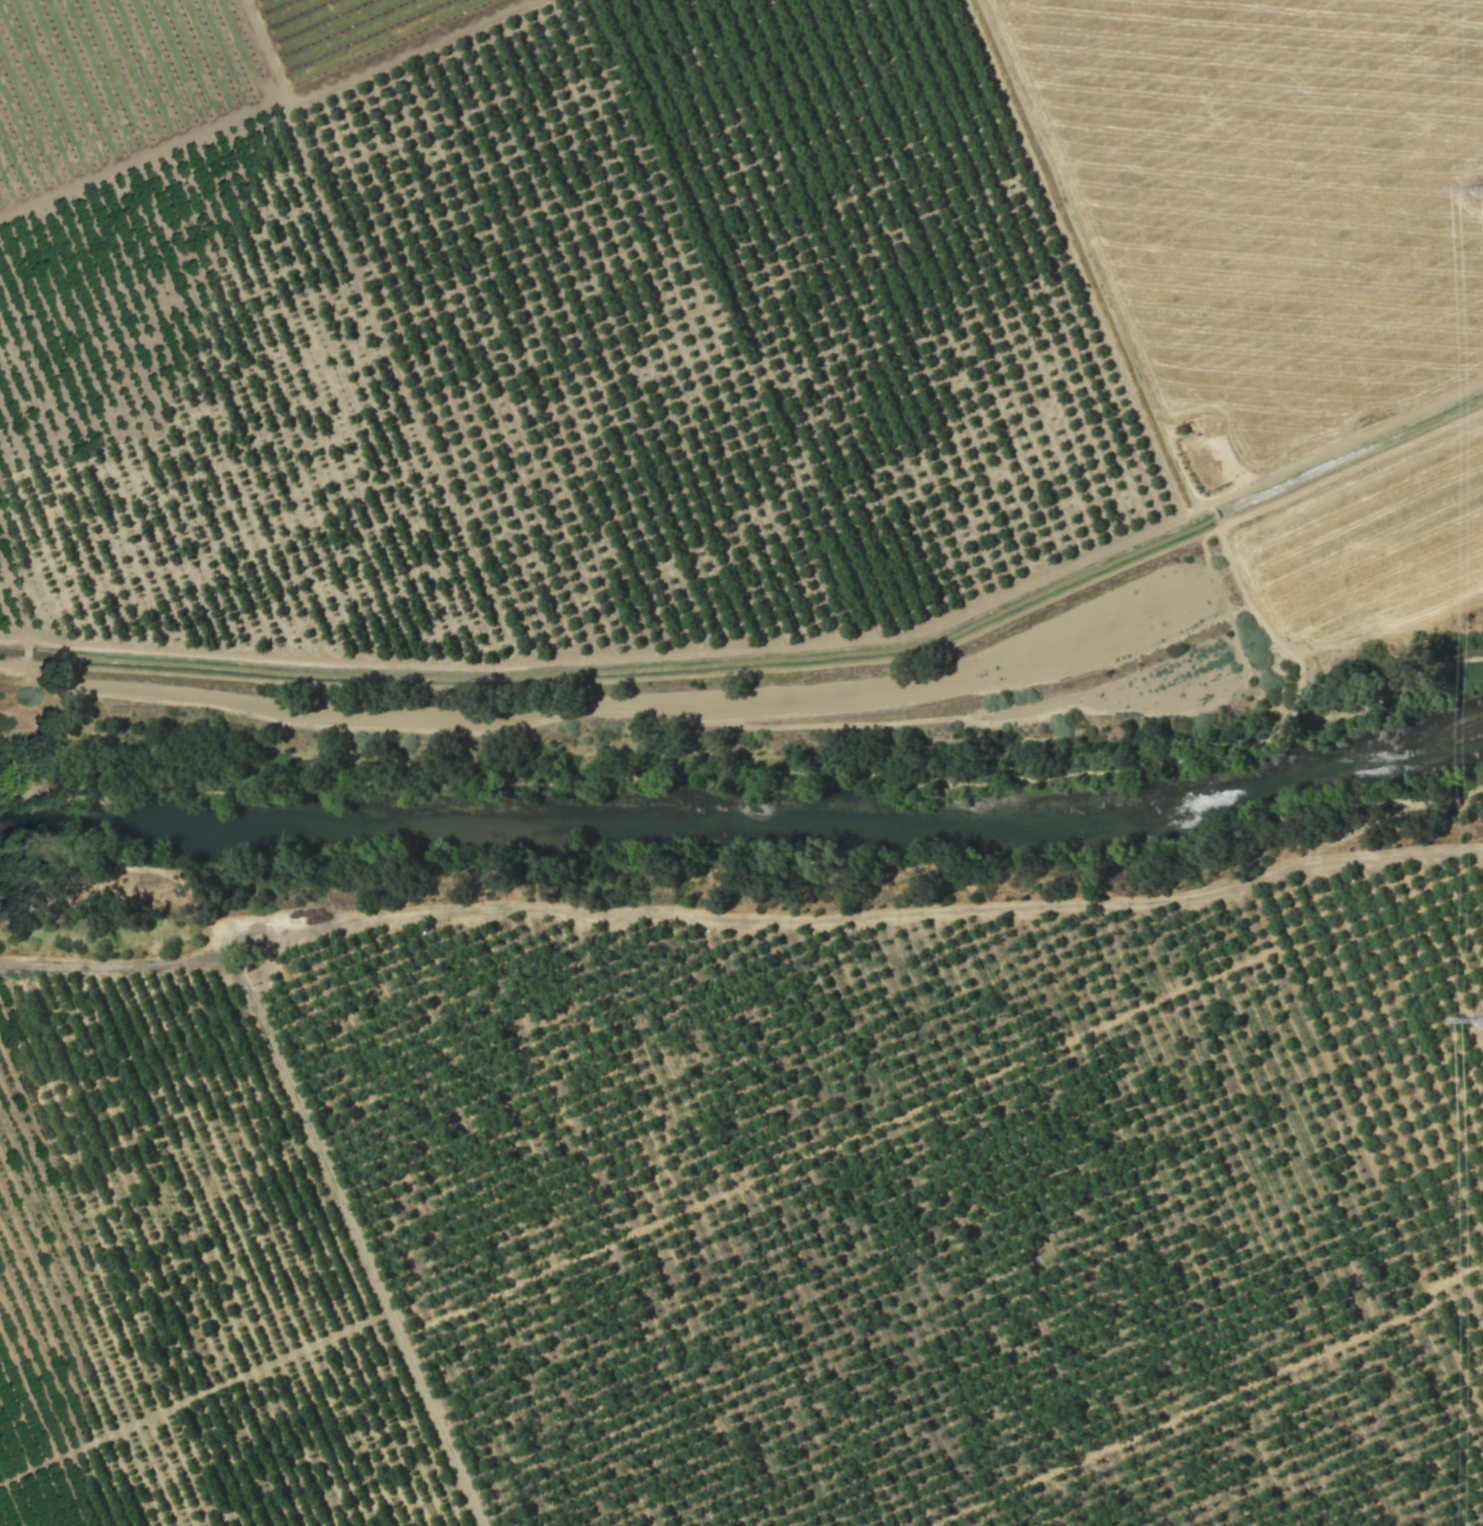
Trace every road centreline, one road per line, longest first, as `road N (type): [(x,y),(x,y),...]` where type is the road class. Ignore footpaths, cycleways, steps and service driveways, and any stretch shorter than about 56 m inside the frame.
road 1 (track): [(0,939),(228,942),(285,923),(540,911),(702,918),(1169,902),(1363,857),(1482,850)]
road 2 (track): [(234,940),(485,1525)]

